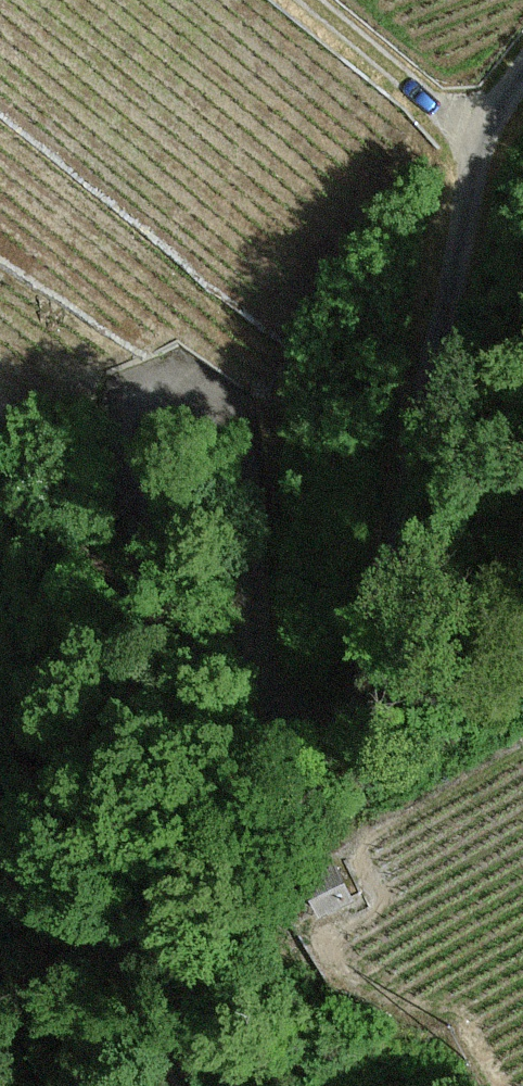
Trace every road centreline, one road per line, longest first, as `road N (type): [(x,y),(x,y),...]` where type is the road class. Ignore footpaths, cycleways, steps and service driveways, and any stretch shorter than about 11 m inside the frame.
road 1 (unclassified): [(522,77),(483,137),(388,603),(360,681),(331,698),(297,699),(278,685),(269,661),(256,515),(240,439),(224,408),(201,386),(155,378),(120,422),(145,603),(130,692),(89,798),(183,1085)]
road 2 (track): [(313,0),(483,137)]

